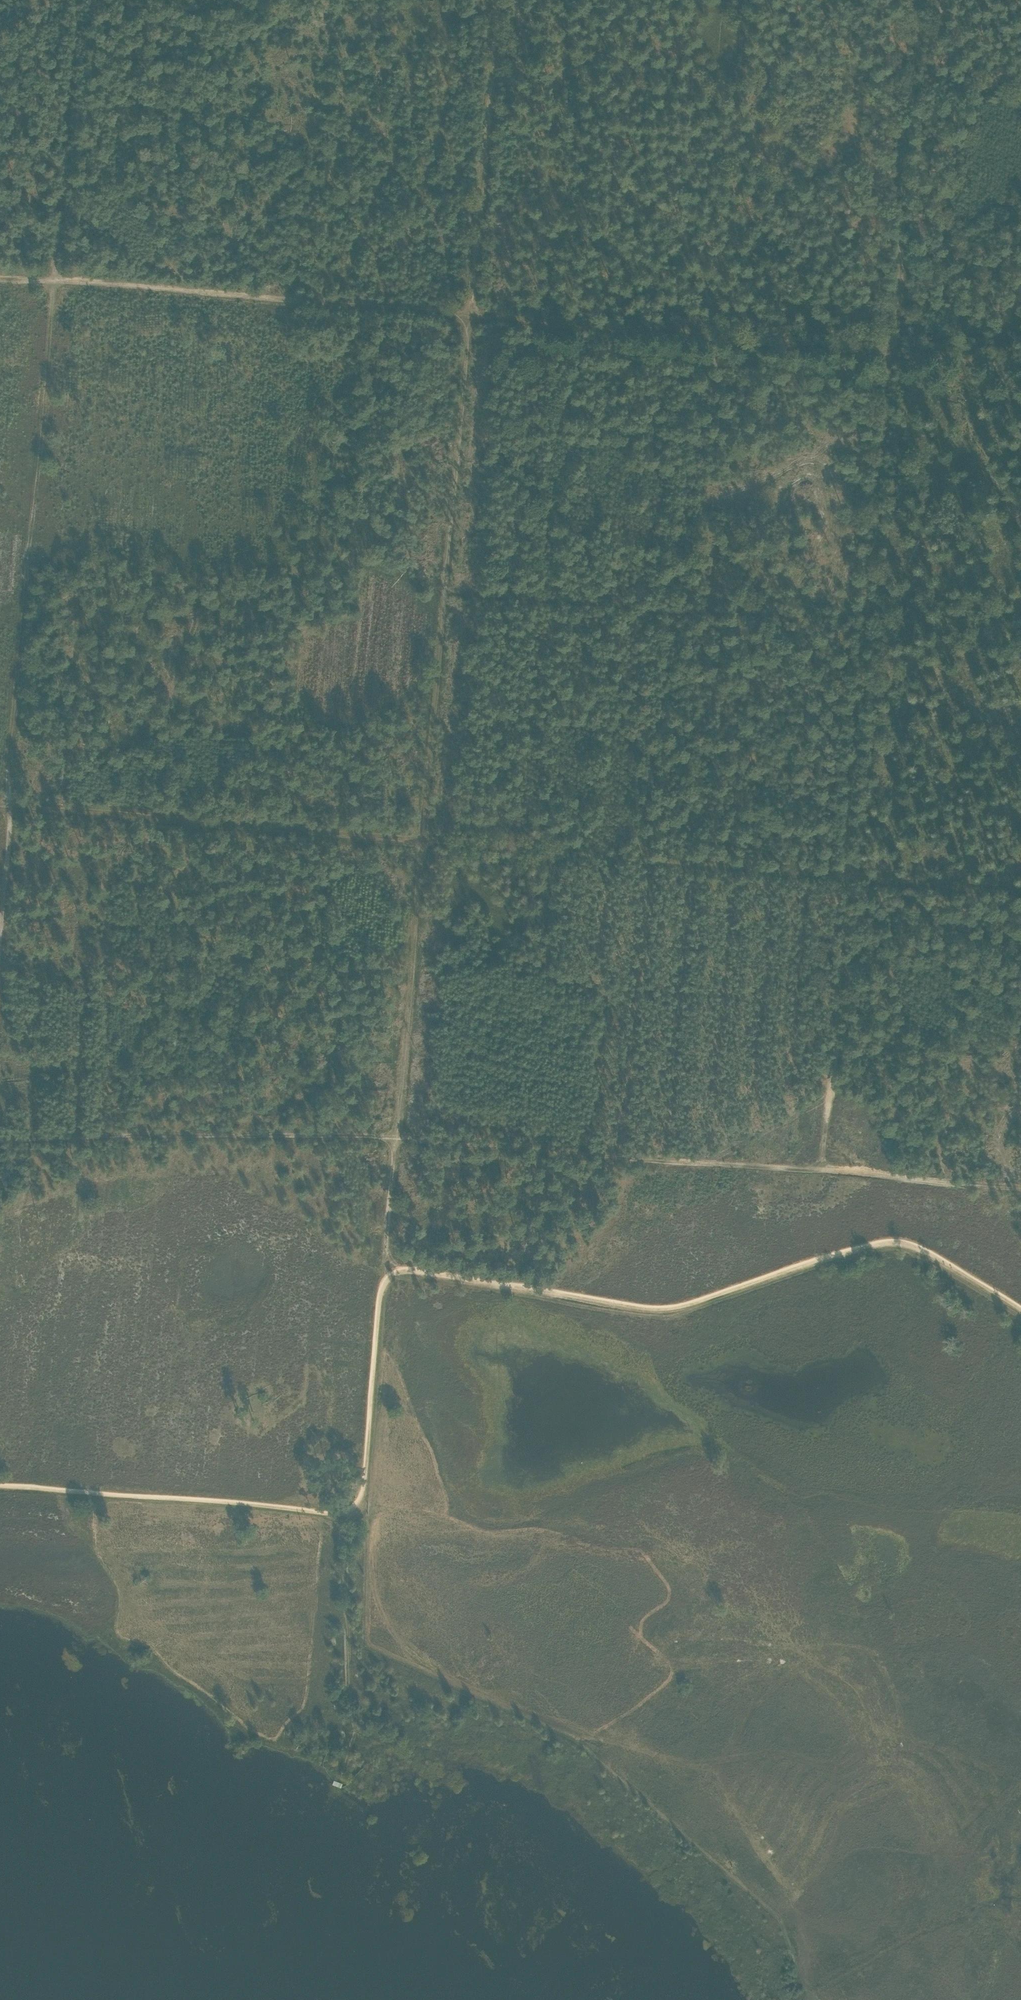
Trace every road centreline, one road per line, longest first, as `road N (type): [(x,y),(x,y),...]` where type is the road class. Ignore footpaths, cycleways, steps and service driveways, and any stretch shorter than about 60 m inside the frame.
road 1 (track): [(1020,1315),(913,1249),(886,1244),(667,1313),(396,1272),(382,1295),(367,1492),(355,1513),(0,1489)]
road 2 (track): [(1020,1188),(393,1133),(0,1141)]
road 3 (track): [(4,806),(1020,895)]
road 4 (track): [(820,1175),(893,358)]
road 5 (track): [(446,591),(393,1133),(385,1263),(392,1273)]
road 6 (track): [(1020,614),(716,612),(446,591)]
road 7 (track): [(4,806),(54,280)]
road 8 (track): [(893,358),(463,324)]
road 9 (track): [(463,324),(54,280)]
road 10 (track): [(893,358),(922,0)]
road 11 (track): [(496,0),(463,324)]
road 12 (track): [(54,280),(77,0)]
road 13 (track): [(463,324),(446,591)]

